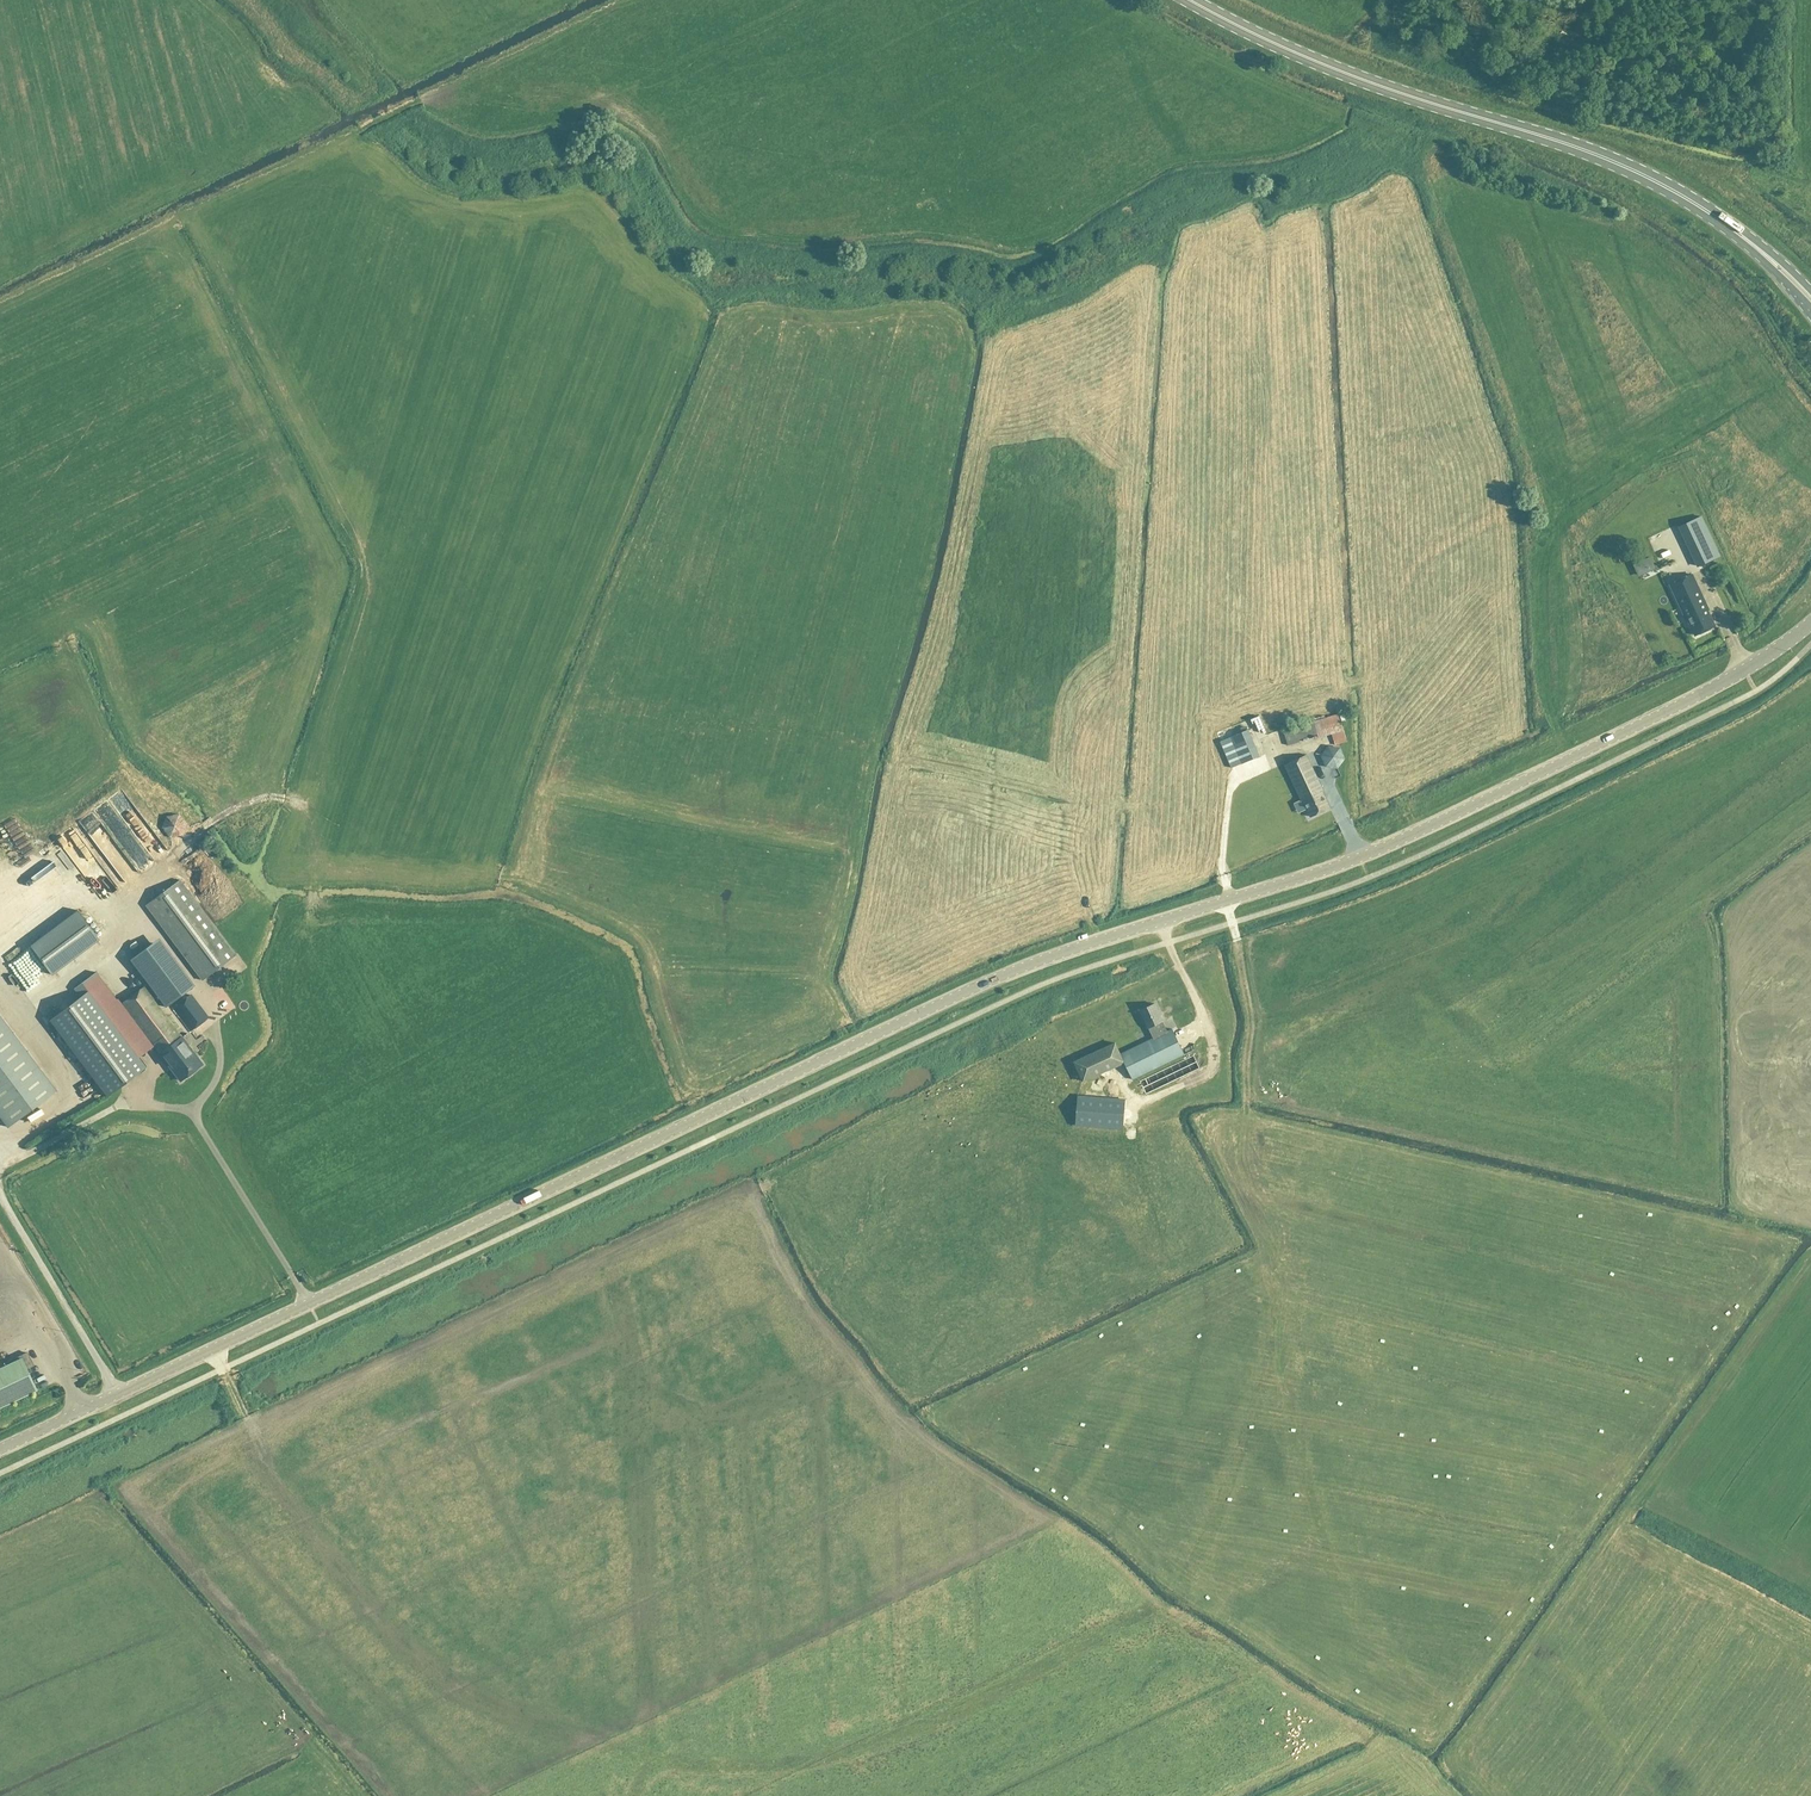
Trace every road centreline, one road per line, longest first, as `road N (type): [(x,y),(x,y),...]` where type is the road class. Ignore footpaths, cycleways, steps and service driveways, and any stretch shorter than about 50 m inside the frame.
road 1 (tertiary): [(118,1394),(1004,974),(1397,842),(1695,698),(1810,623)]
road 2 (secondary): [(1189,0),(1334,69),(1653,178),(1731,228)]
road 3 (unclassified): [(118,1394),(0,1198)]
road 4 (tertiary): [(0,1450),(118,1394)]

